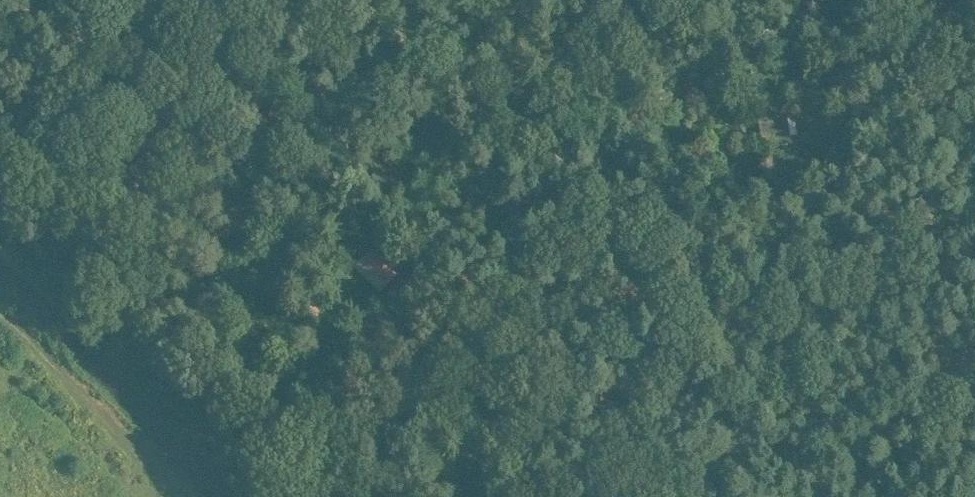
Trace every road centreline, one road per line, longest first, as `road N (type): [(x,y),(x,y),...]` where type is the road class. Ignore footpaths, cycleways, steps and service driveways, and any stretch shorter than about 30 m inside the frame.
road 1 (track): [(879,496),(638,193),(606,165),(528,136),(454,78),(329,0)]

